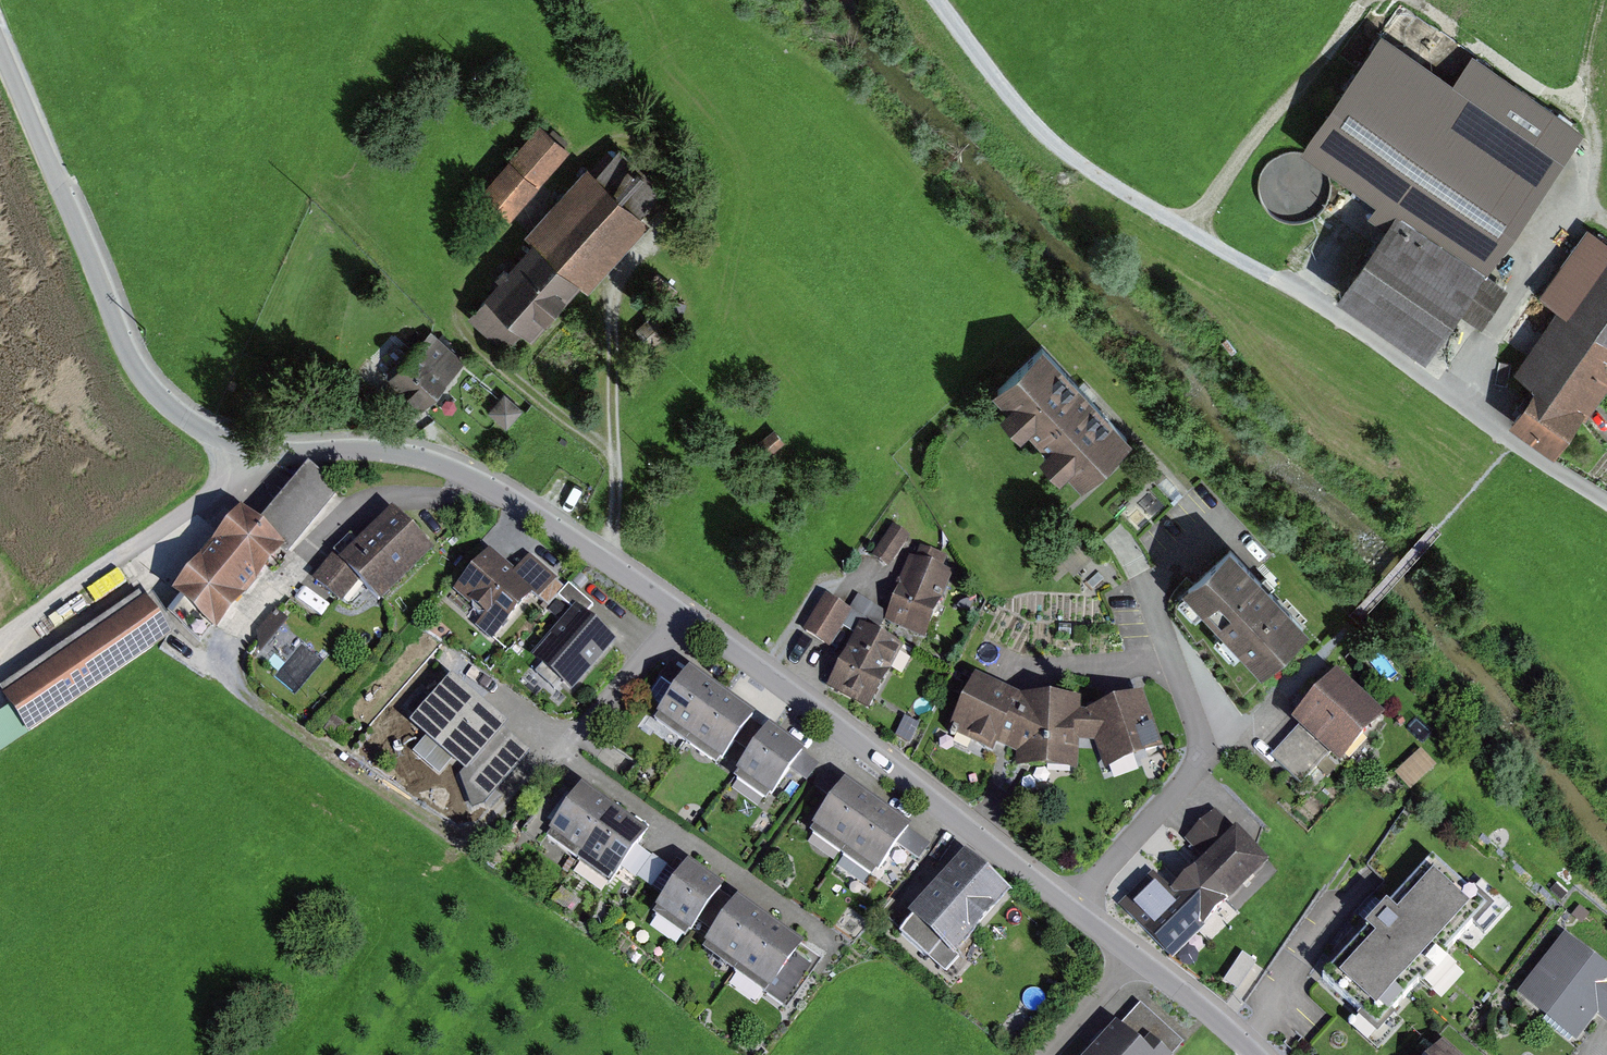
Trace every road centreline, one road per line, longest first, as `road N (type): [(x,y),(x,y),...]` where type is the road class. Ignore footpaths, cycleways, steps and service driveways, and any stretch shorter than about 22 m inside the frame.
road 1 (residential): [(1073,911),(759,672),(485,486),(400,455),(248,448),(185,419),(146,380),(125,343),(0,50)]
road 2 (track): [(1368,0),(1321,70),(1241,155),(1192,231),(1056,148),(940,0)]
road 3 (residential): [(1192,231),(1314,302),(1606,502)]
road 4 (residential): [(1144,581),(1201,754),(1194,772),(1073,911)]
road 5 (track): [(485,829),(444,825),(250,690),(238,652),(243,634)]
road 6 (track): [(1606,220),(1588,166),(1583,112),(1409,0)]
road 7 (track): [(1458,404),(1550,223),(1588,166)]
road 8 (residential): [(1254,1054),(1073,911)]

